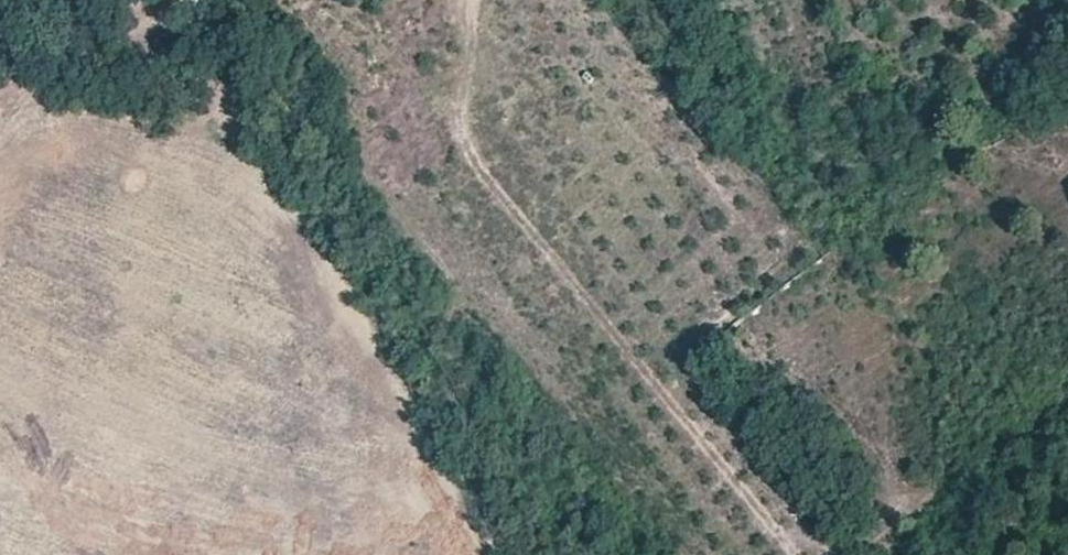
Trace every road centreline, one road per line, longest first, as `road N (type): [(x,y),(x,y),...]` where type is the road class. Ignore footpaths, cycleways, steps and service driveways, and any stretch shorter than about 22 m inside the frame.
road 1 (track): [(791,554),(477,169),(460,132),(474,0)]

